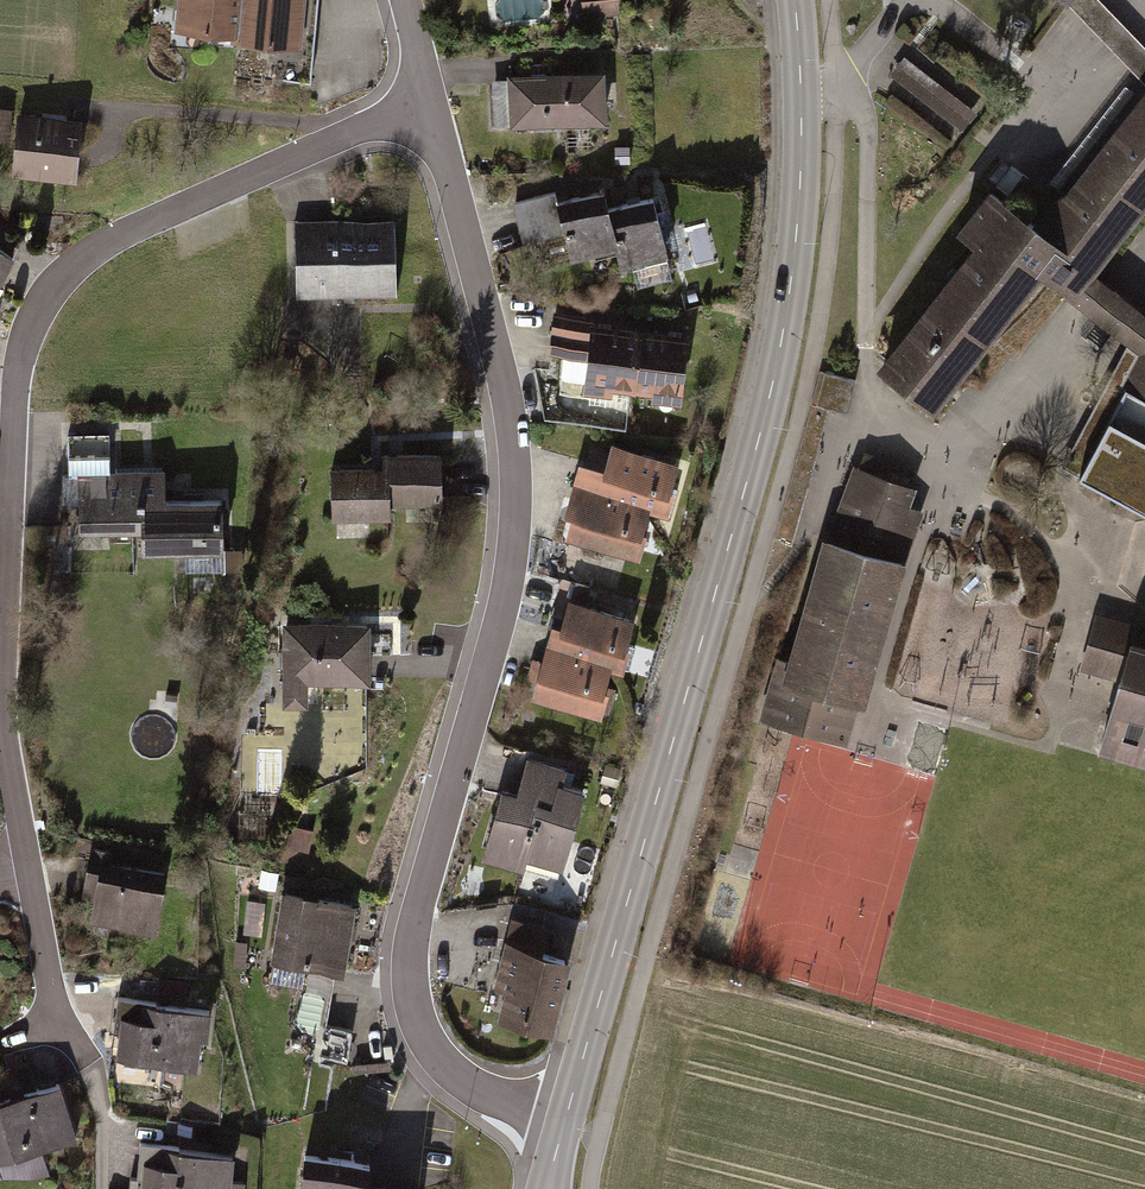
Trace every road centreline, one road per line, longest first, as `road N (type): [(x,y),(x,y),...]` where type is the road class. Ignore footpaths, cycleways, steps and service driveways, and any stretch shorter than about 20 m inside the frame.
road 1 (residential): [(428,104),(118,235),(47,291),(19,348),(4,719),(55,1023)]
road 2 (tertiary): [(565,1125),(787,319),(802,163),(794,0)]
road 3 (residential): [(565,1125),(471,1092),(430,1047),(414,1002),(426,891),(497,616),(516,485),(513,424),(428,104)]
road 4 (track): [(102,1188),(101,1112),(86,1056),(55,1023)]

